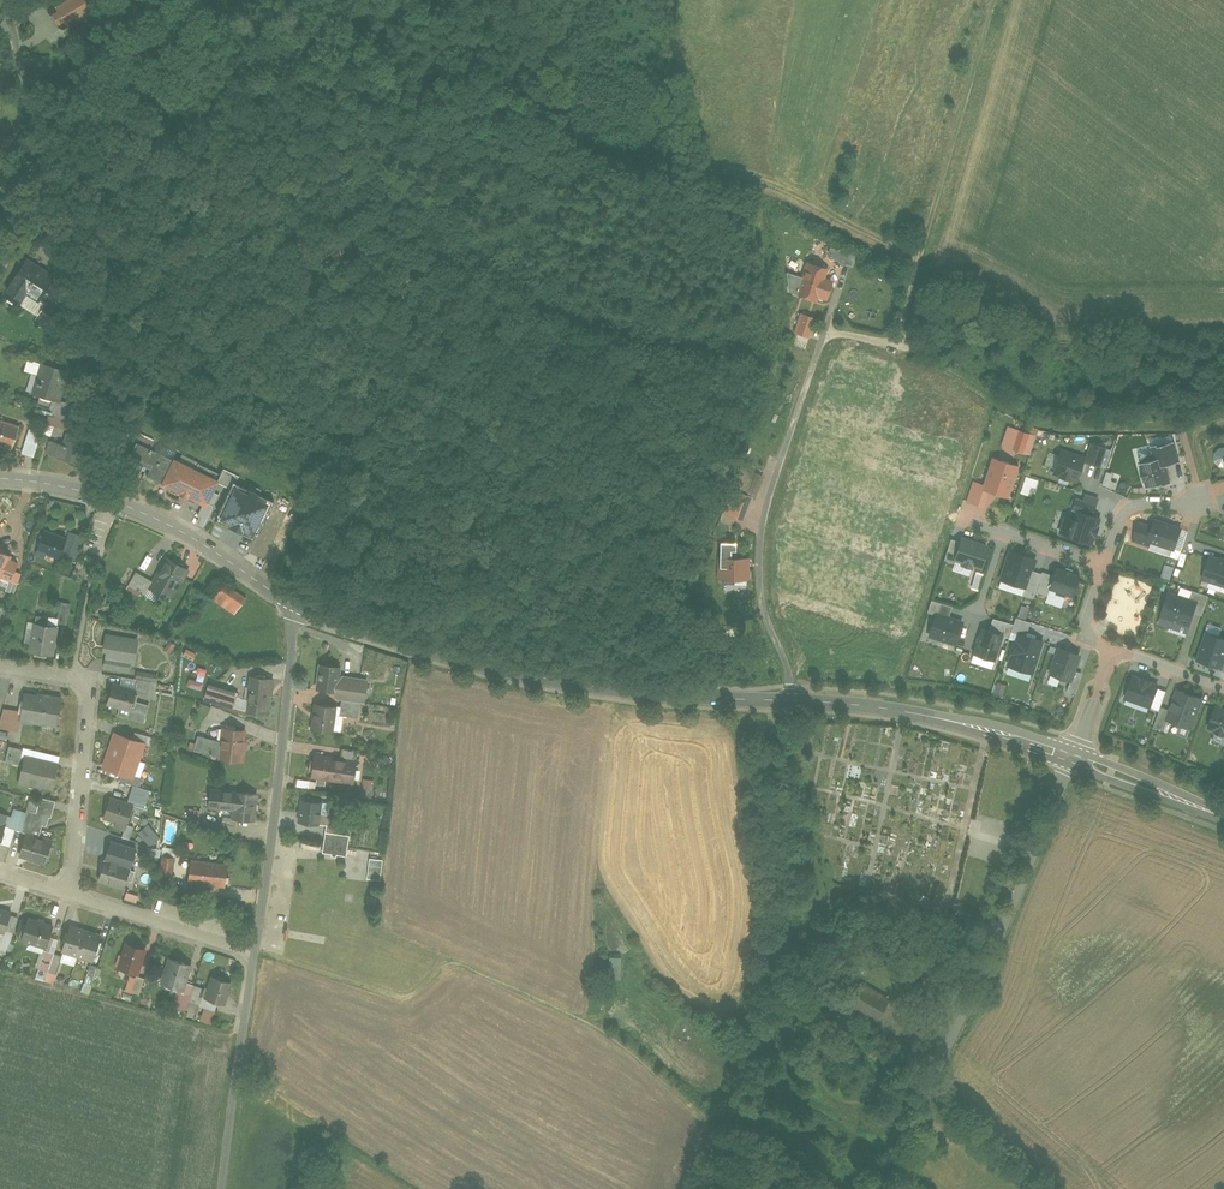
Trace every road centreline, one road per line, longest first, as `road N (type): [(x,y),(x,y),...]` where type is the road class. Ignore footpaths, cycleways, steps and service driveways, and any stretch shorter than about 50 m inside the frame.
road 1 (residential): [(0,17),(12,18),(125,452),(128,505)]
road 2 (tertiary): [(294,599),(400,641),(552,681),(792,701)]
road 3 (residential): [(792,701),(762,609),(761,533),(823,338),(835,331),(919,351)]
road 4 (residential): [(1071,755),(1002,932),(877,1188)]
road 5 (track): [(991,0),(915,261),(900,347)]
road 6 (residential): [(294,599),(255,950)]
road 7 (track): [(919,351),(1055,419),(1133,430),(1223,415)]
road 8 (residential): [(0,666),(78,681),(84,694),(72,894)]
road 9 (tertiary): [(792,701),(948,719),(1071,755)]
road 10 (residential): [(255,950),(222,1188)]
road 11 (residential): [(255,950),(72,894)]
road 12 (tertiary): [(128,505),(294,599)]
road 13 (tertiary): [(1071,755),(1223,817)]
road 14 (residential): [(975,522),(1105,564)]
road 15 (residential): [(1105,564),(1129,507),(1202,503)]
road 16 (tertiary): [(0,480),(128,505)]

